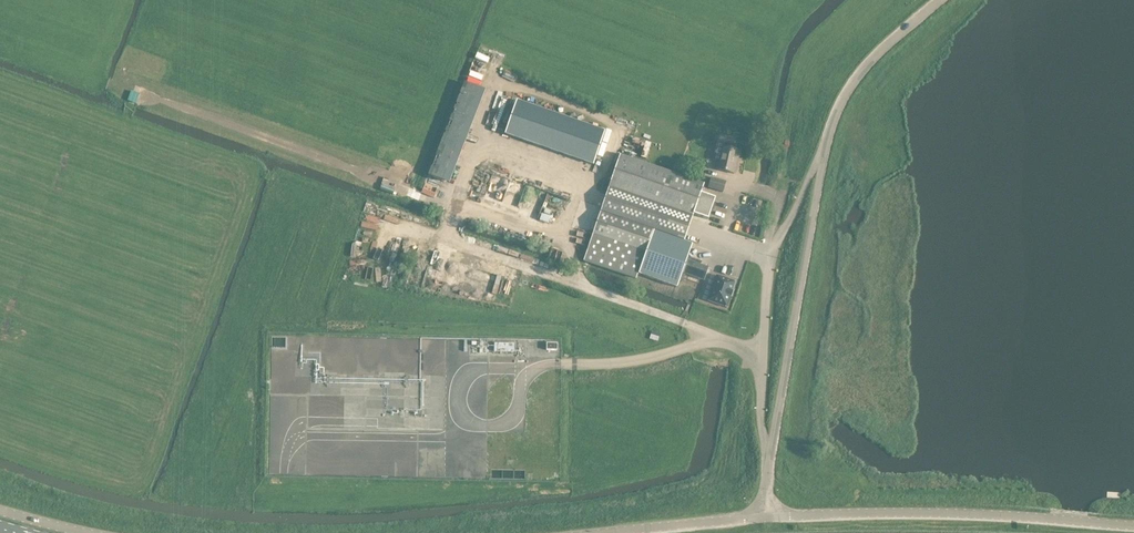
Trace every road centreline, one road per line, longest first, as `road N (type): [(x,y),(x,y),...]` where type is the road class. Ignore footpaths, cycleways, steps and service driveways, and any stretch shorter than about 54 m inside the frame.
road 1 (tertiary): [(770,516),(772,444),(823,159),(852,83),(943,0)]
road 2 (tertiary): [(1133,525),(906,512),(770,516)]
road 3 (tertiary): [(770,516),(607,532)]

